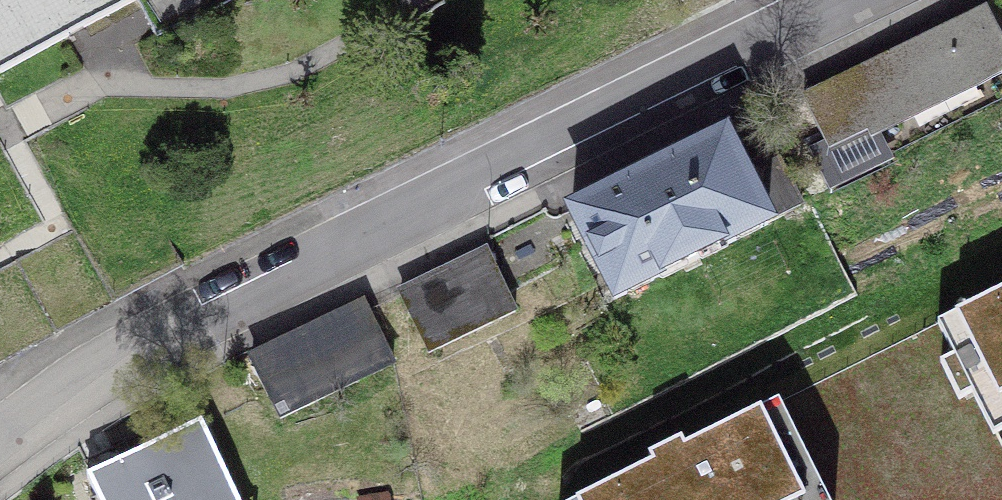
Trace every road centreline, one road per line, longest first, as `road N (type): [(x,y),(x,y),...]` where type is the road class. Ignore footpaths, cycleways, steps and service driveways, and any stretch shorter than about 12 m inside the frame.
road 1 (residential): [(0,431),(91,362),(842,0)]

